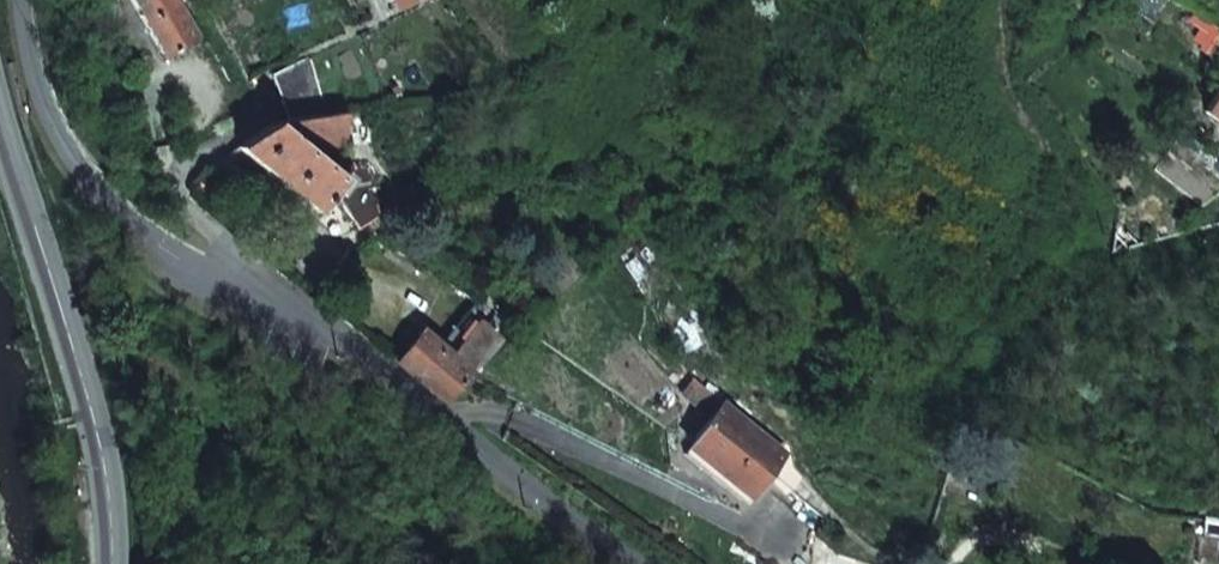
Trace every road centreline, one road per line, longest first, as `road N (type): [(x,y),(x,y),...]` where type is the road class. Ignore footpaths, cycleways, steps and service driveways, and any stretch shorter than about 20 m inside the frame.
road 1 (residential): [(645,563),(316,319),(253,292)]
road 2 (residential): [(253,292),(193,267),(120,212),(76,159),(32,61),(24,0)]
road 3 (residential): [(1218,512),(1153,505),(969,406)]
road 4 (secondary): [(76,361),(0,122)]
road 5 (residential): [(253,292),(177,191),(184,174),(268,110)]
road 6 (tertiary): [(112,563),(110,502),(76,361)]

